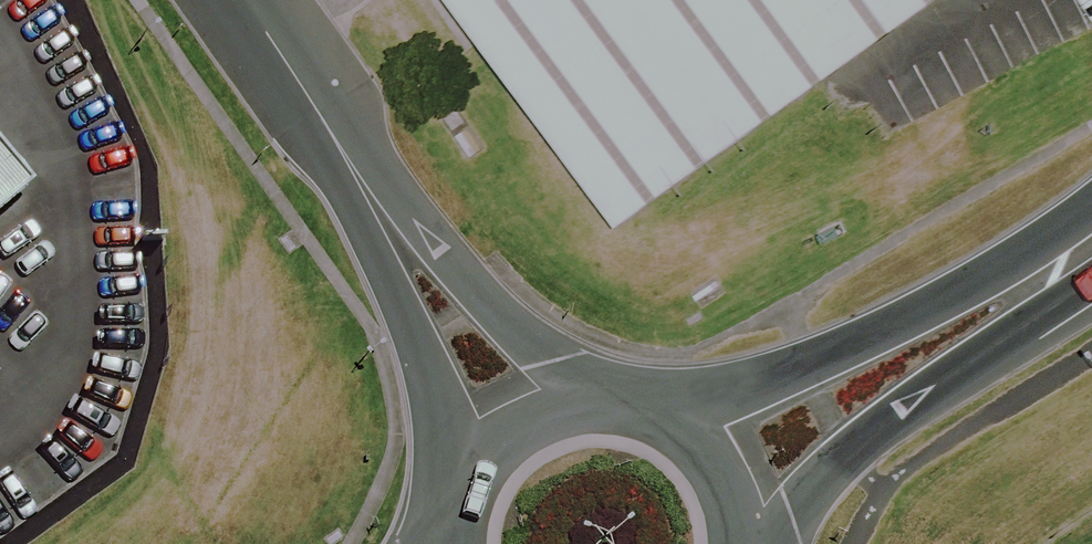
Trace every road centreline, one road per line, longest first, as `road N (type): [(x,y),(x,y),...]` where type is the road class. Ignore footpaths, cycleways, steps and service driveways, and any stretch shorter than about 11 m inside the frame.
road 1 (secondary): [(650,406),(877,335),(1091,204)]
road 2 (secondary): [(1091,272),(906,400),(823,476),(765,543)]
road 3 (tertiary): [(372,203),(548,366),(601,397)]
road 4 (tertiary): [(485,448),(440,409),(372,203)]
road 5 (tertiary): [(372,203),(244,0)]
road 6 (secondary): [(650,406),(694,432),(726,471),(744,543)]
road 7 (secondary): [(485,448),(518,420),(558,402),(601,397)]

